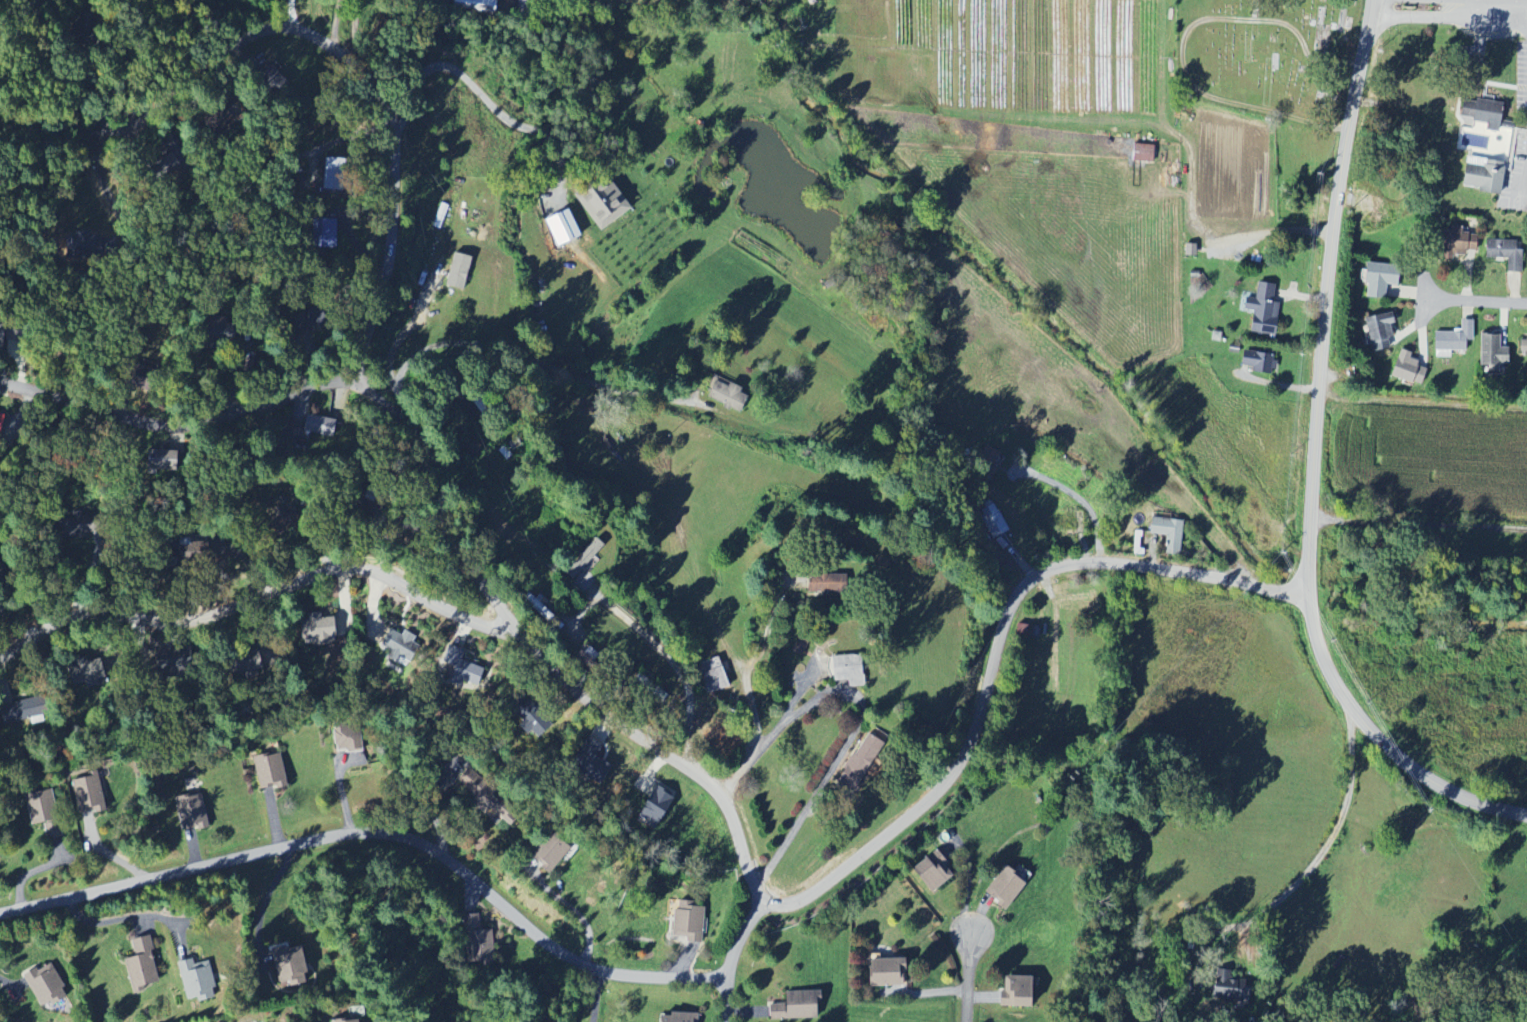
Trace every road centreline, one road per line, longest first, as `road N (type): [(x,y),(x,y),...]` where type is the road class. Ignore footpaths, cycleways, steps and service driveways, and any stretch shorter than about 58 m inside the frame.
road 1 (residential): [(1309,595),(1098,561),(1033,578),(1006,618),(970,747),(942,788),(835,877),(783,907),(757,892),(717,793),(599,709),(520,638)]
road 2 (tertiary): [(1526,813),(1436,783),(1381,740),(1336,683),(1313,621),(1309,548),(1333,221),(1373,15)]
road 3 (residential): [(520,638),(462,557),(424,444),(360,370),(393,233),(392,123),(376,85),(318,38),(279,27),(136,113)]
road 4 (residential): [(729,975),(661,979),(603,966),(529,922),(442,849),(406,840),(0,917)]
road 5 (residential): [(520,638),(378,572),(355,569),(203,618),(77,620),(0,649)]
road 6 (residential): [(360,370),(191,422),(145,419),(0,380)]
road 7 (residential): [(674,401),(455,344),(413,360),(380,400)]
road 8 (residential): [(723,633),(744,674),(757,729),(748,760),(717,793)]
road 9 (residential): [(764,899),(733,950),(727,1021)]

